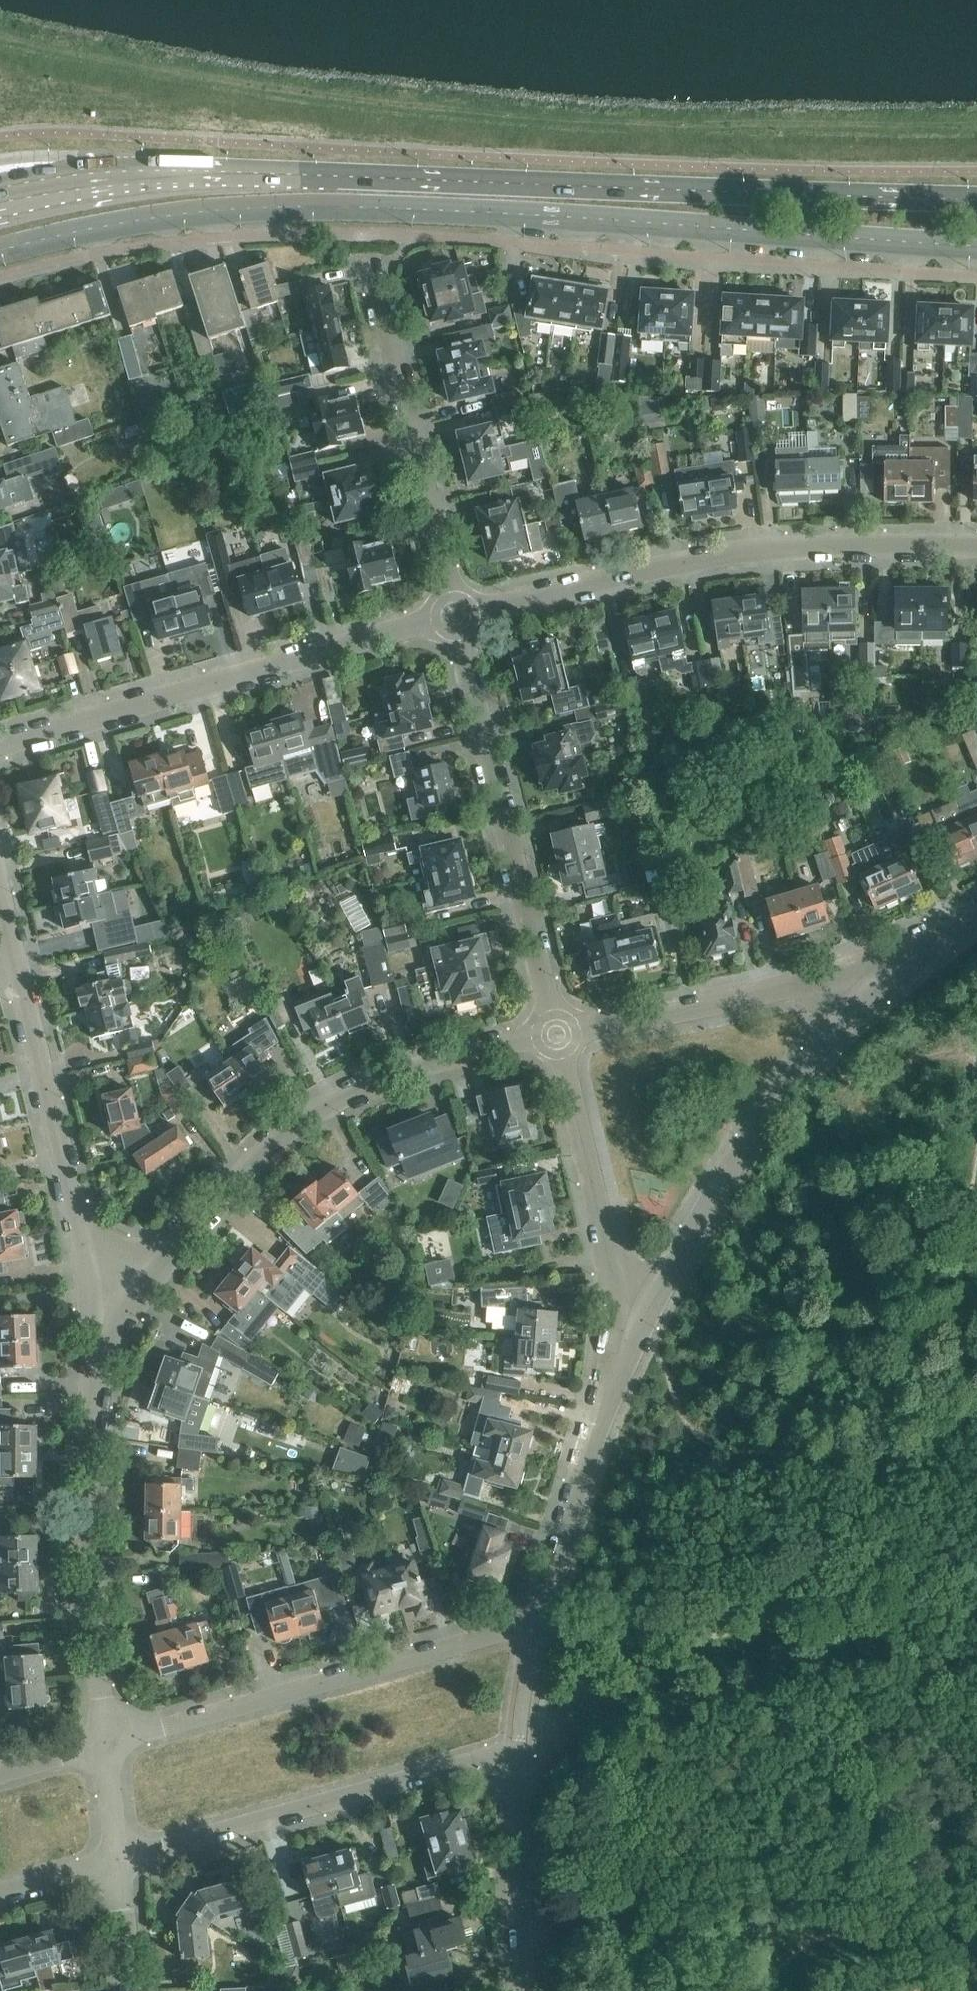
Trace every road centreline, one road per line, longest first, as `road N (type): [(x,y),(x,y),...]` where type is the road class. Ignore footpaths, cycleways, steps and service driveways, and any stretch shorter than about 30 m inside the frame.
road 1 (secondary): [(0,257),(133,224),(304,208),(976,246)]
road 2 (secondary): [(976,200),(181,175)]
road 3 (residential): [(571,1025),(392,1070),(317,1108),(112,1318)]
road 4 (residential): [(456,614),(765,549),(976,546)]
road 5 (residential): [(0,747),(456,614)]
road 6 (residential): [(112,1318),(0,877)]
road 7 (residential): [(123,1737),(543,1634)]
road 8 (residential): [(571,1025),(456,614)]
road 9 (residential): [(112,1318),(101,1494),(106,1618),(123,1737)]
road 10 (residential): [(133,1848),(521,1752)]
road 11 (residential): [(649,1315),(862,979)]
road 12 (residential): [(456,614),(370,261)]
road 13 (residential): [(543,1634),(605,1421),(649,1315)]
road 14 (residential): [(649,1315),(571,1025)]
road 15 (residential): [(571,1025),(862,979)]
road 16 (residential): [(536,1990),(521,1883),(521,1752)]
road 17 (secondary): [(181,175),(0,202)]
road 18 (secondary): [(181,175),(89,159),(0,159)]
road 19 (residential): [(133,1848),(137,1990)]
road 20 (residential): [(0,1888),(133,1848)]
road 21 (residential): [(862,979),(976,922)]
road 22 (residential): [(0,1768),(123,1737)]

